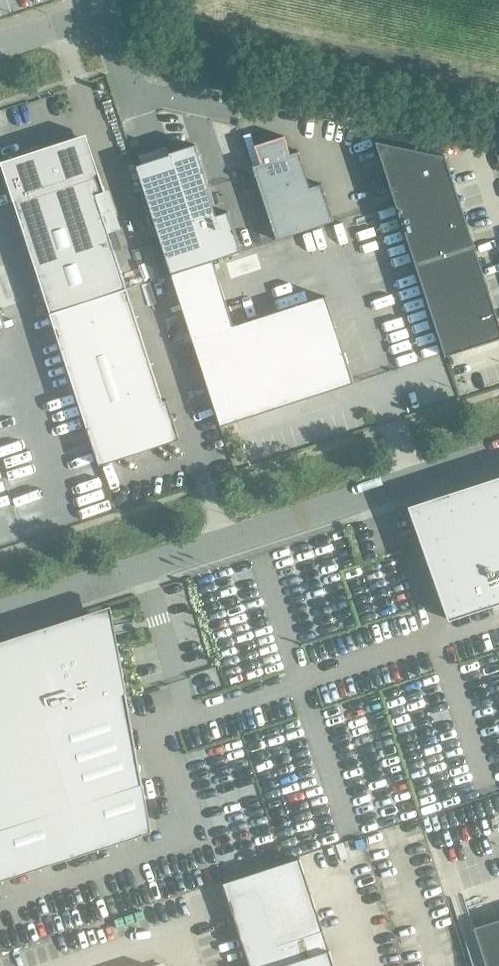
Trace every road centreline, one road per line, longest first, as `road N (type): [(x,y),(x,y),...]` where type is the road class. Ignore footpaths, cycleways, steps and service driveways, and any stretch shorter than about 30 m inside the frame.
road 1 (unclassified): [(498,451),(0,616)]
road 2 (unclassified): [(240,113),(132,94),(97,14)]

